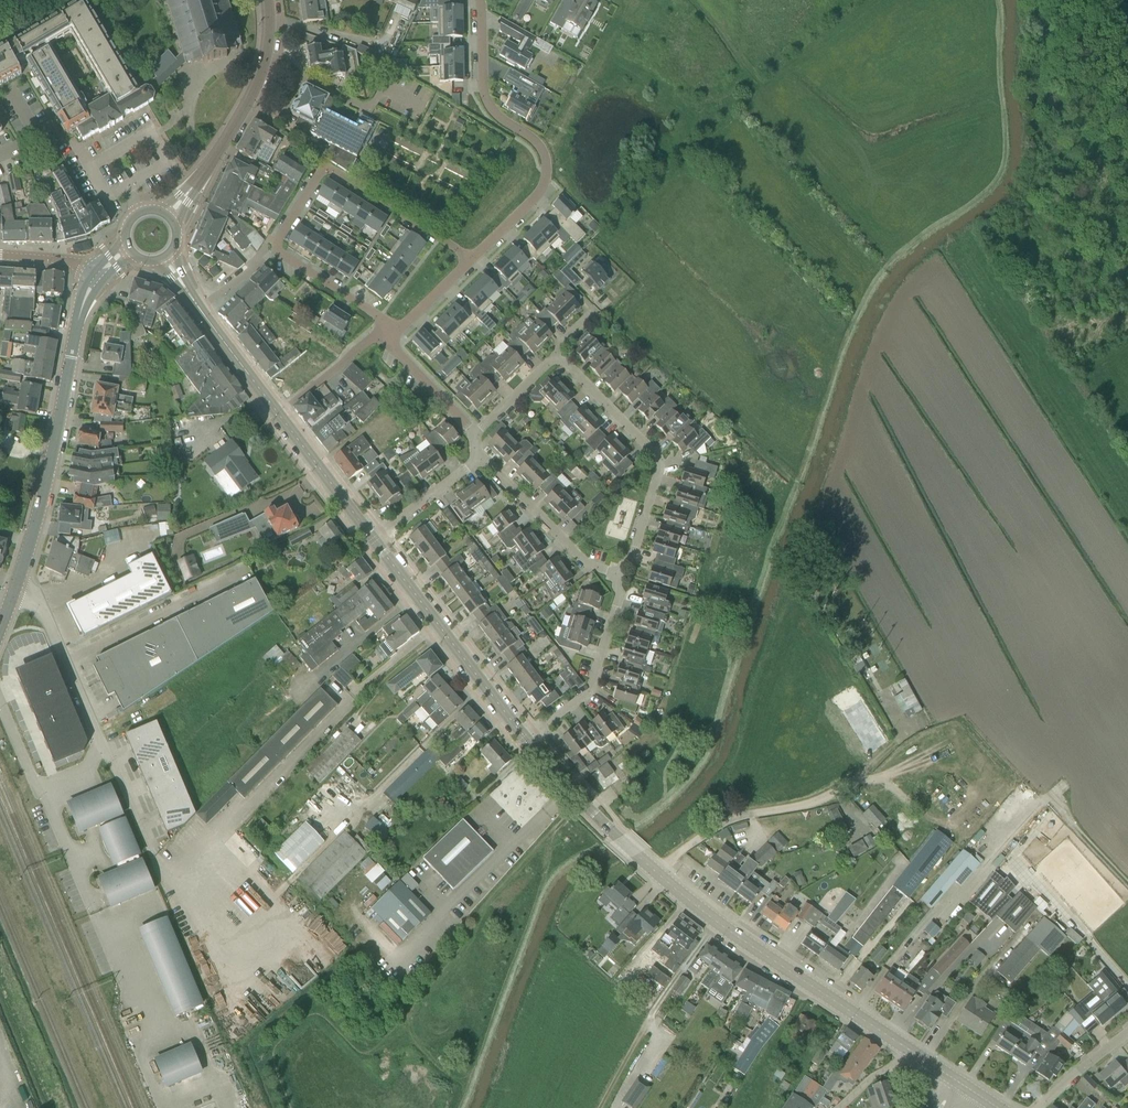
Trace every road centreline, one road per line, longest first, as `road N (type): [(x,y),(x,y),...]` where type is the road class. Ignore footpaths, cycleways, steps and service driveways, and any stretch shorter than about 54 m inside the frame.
road 1 (secondary): [(961,1084),(637,863),(526,737)]
road 2 (residential): [(472,257),(332,170),(319,174),(277,247),(375,316),(387,334)]
road 3 (track): [(148,1107),(20,807),(31,772)]
road 4 (residential): [(472,257),(537,195),(545,174),(540,146),(505,123),(483,91),(482,0)]
road 5 (secondary): [(15,589),(79,317)]
road 6 (track): [(651,872),(741,816),(834,794),(890,747)]
road 7 (residential): [(618,574),(632,558),(659,455),(566,361),(553,358)]
road 8 (secondary): [(526,737),(374,540)]
road 9 (track): [(604,1107),(650,1019),(719,921)]
road 10 (residential): [(526,737),(589,692),(618,604),(618,574)]
road 11 (residential): [(242,569),(65,661)]
road 12 (tertiary): [(205,174),(255,87),(266,51),(267,0)]
road 13 (residential): [(618,574),(586,565),(479,457)]
road 14 (secondary): [(374,540),(279,412)]
road 15 (secondary): [(279,412),(189,293)]
road 16 (residential): [(374,540),(479,457)]
road 17 (residential): [(387,334),(477,433)]
road 18 (residential): [(279,412),(387,334)]
road 19 (residential): [(103,739),(152,857)]

